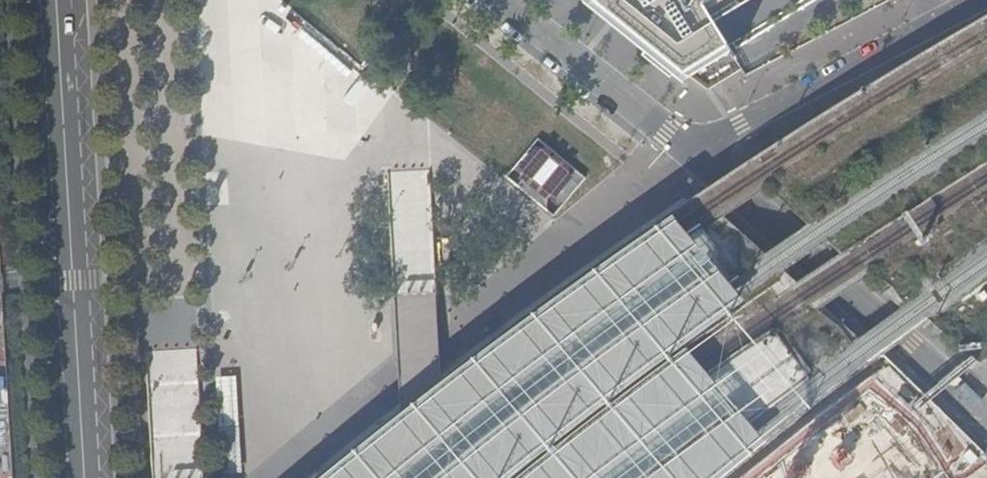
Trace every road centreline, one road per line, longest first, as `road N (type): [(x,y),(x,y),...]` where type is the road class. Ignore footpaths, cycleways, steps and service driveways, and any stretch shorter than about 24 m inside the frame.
road 1 (tertiary): [(84,477),(56,0)]
road 2 (residential): [(986,415),(692,148)]
road 3 (residential): [(692,148),(974,0)]
road 4 (residential): [(692,148),(502,0)]

